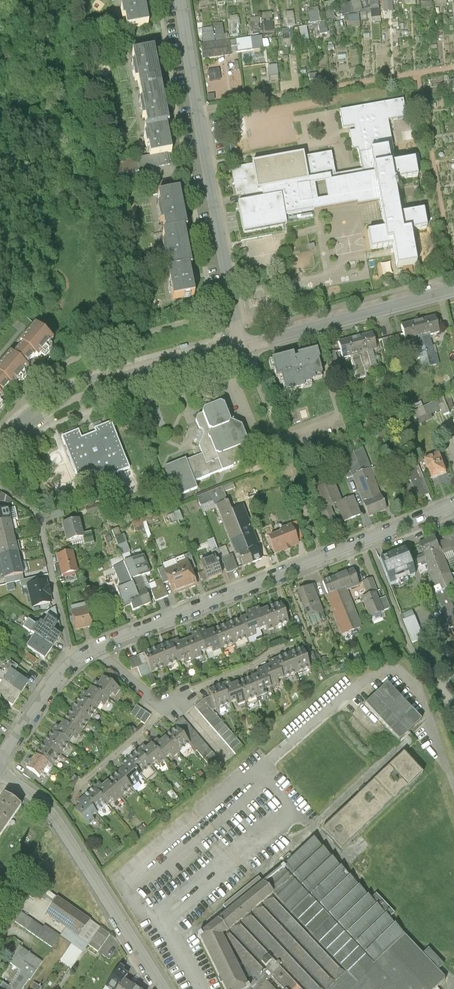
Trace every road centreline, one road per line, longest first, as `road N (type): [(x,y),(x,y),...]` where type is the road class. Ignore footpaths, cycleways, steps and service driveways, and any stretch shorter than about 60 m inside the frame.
road 1 (residential): [(0,767),(58,676),(85,654),(453,506)]
road 2 (residential): [(182,0),(244,346)]
road 3 (residential): [(164,988),(64,825),(0,771)]
road 4 (residential): [(0,449),(82,388),(244,346)]
road 5 (residential): [(244,346),(453,290)]

